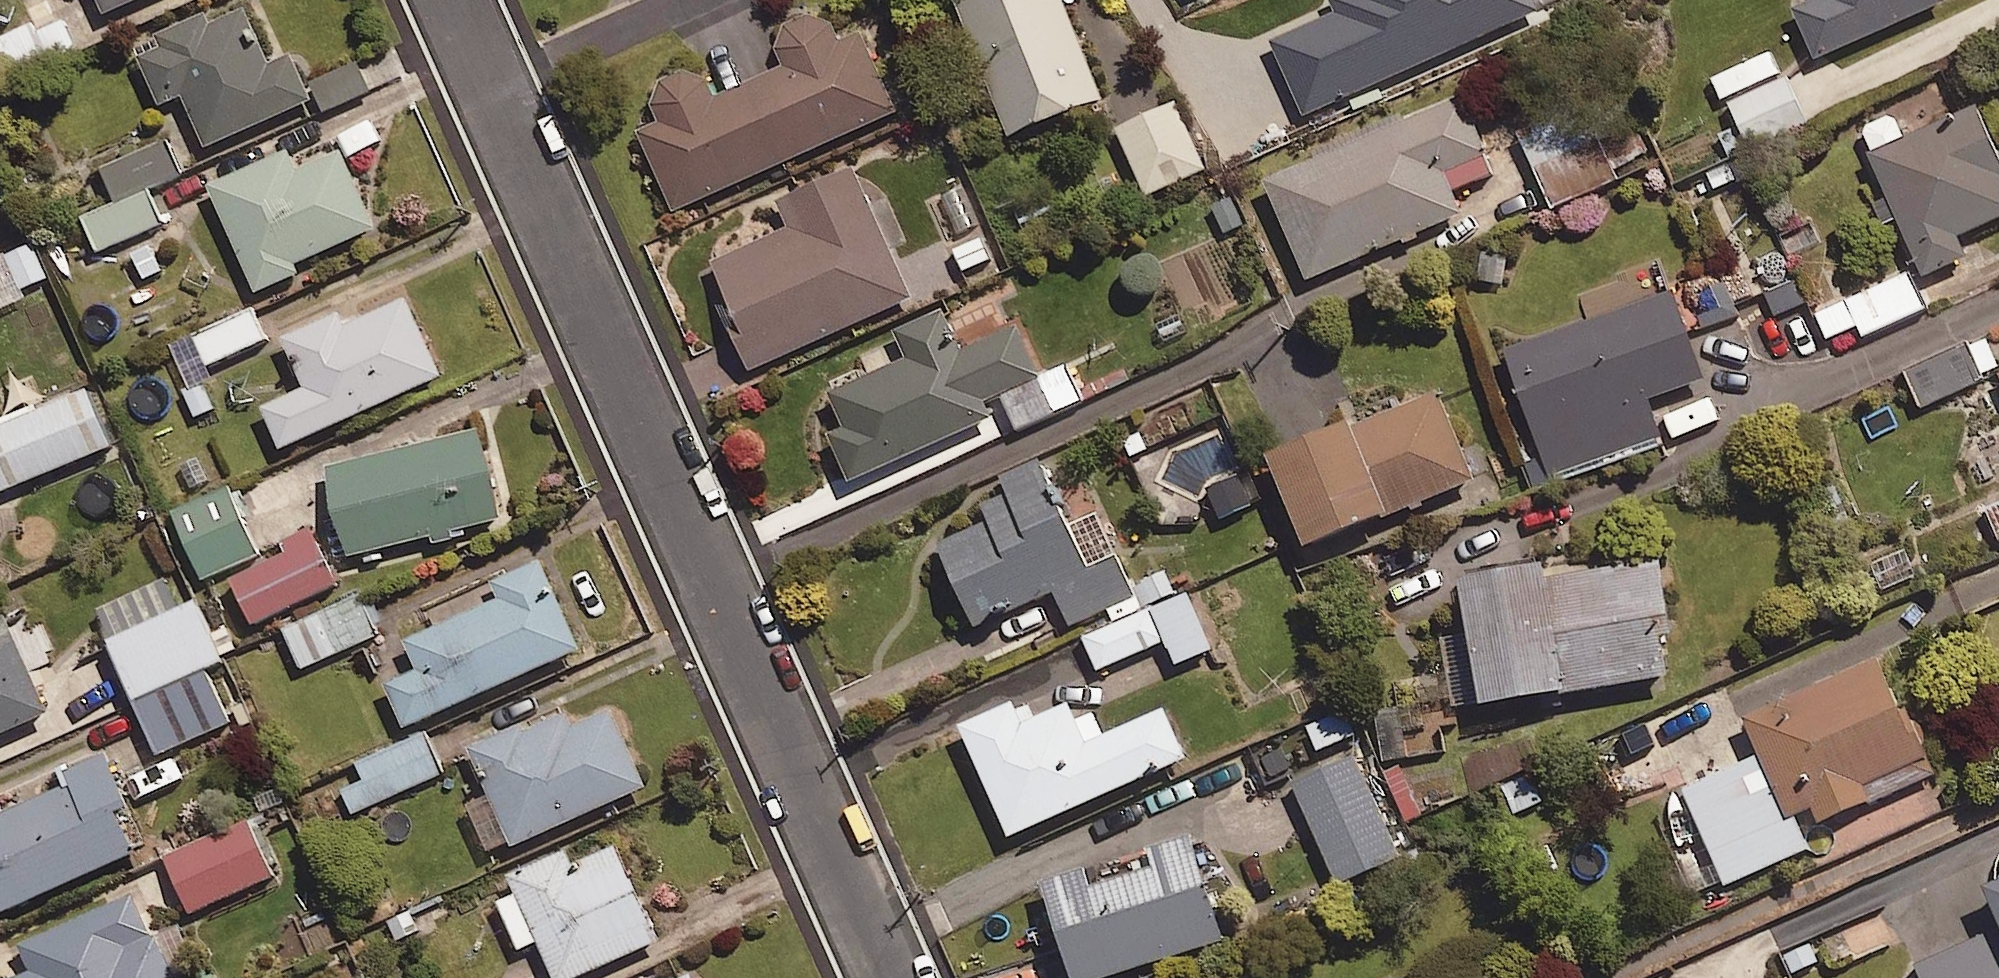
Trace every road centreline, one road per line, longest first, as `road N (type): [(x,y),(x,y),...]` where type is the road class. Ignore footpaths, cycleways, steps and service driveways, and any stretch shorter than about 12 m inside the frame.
road 1 (residential): [(891,977),(453,0)]

